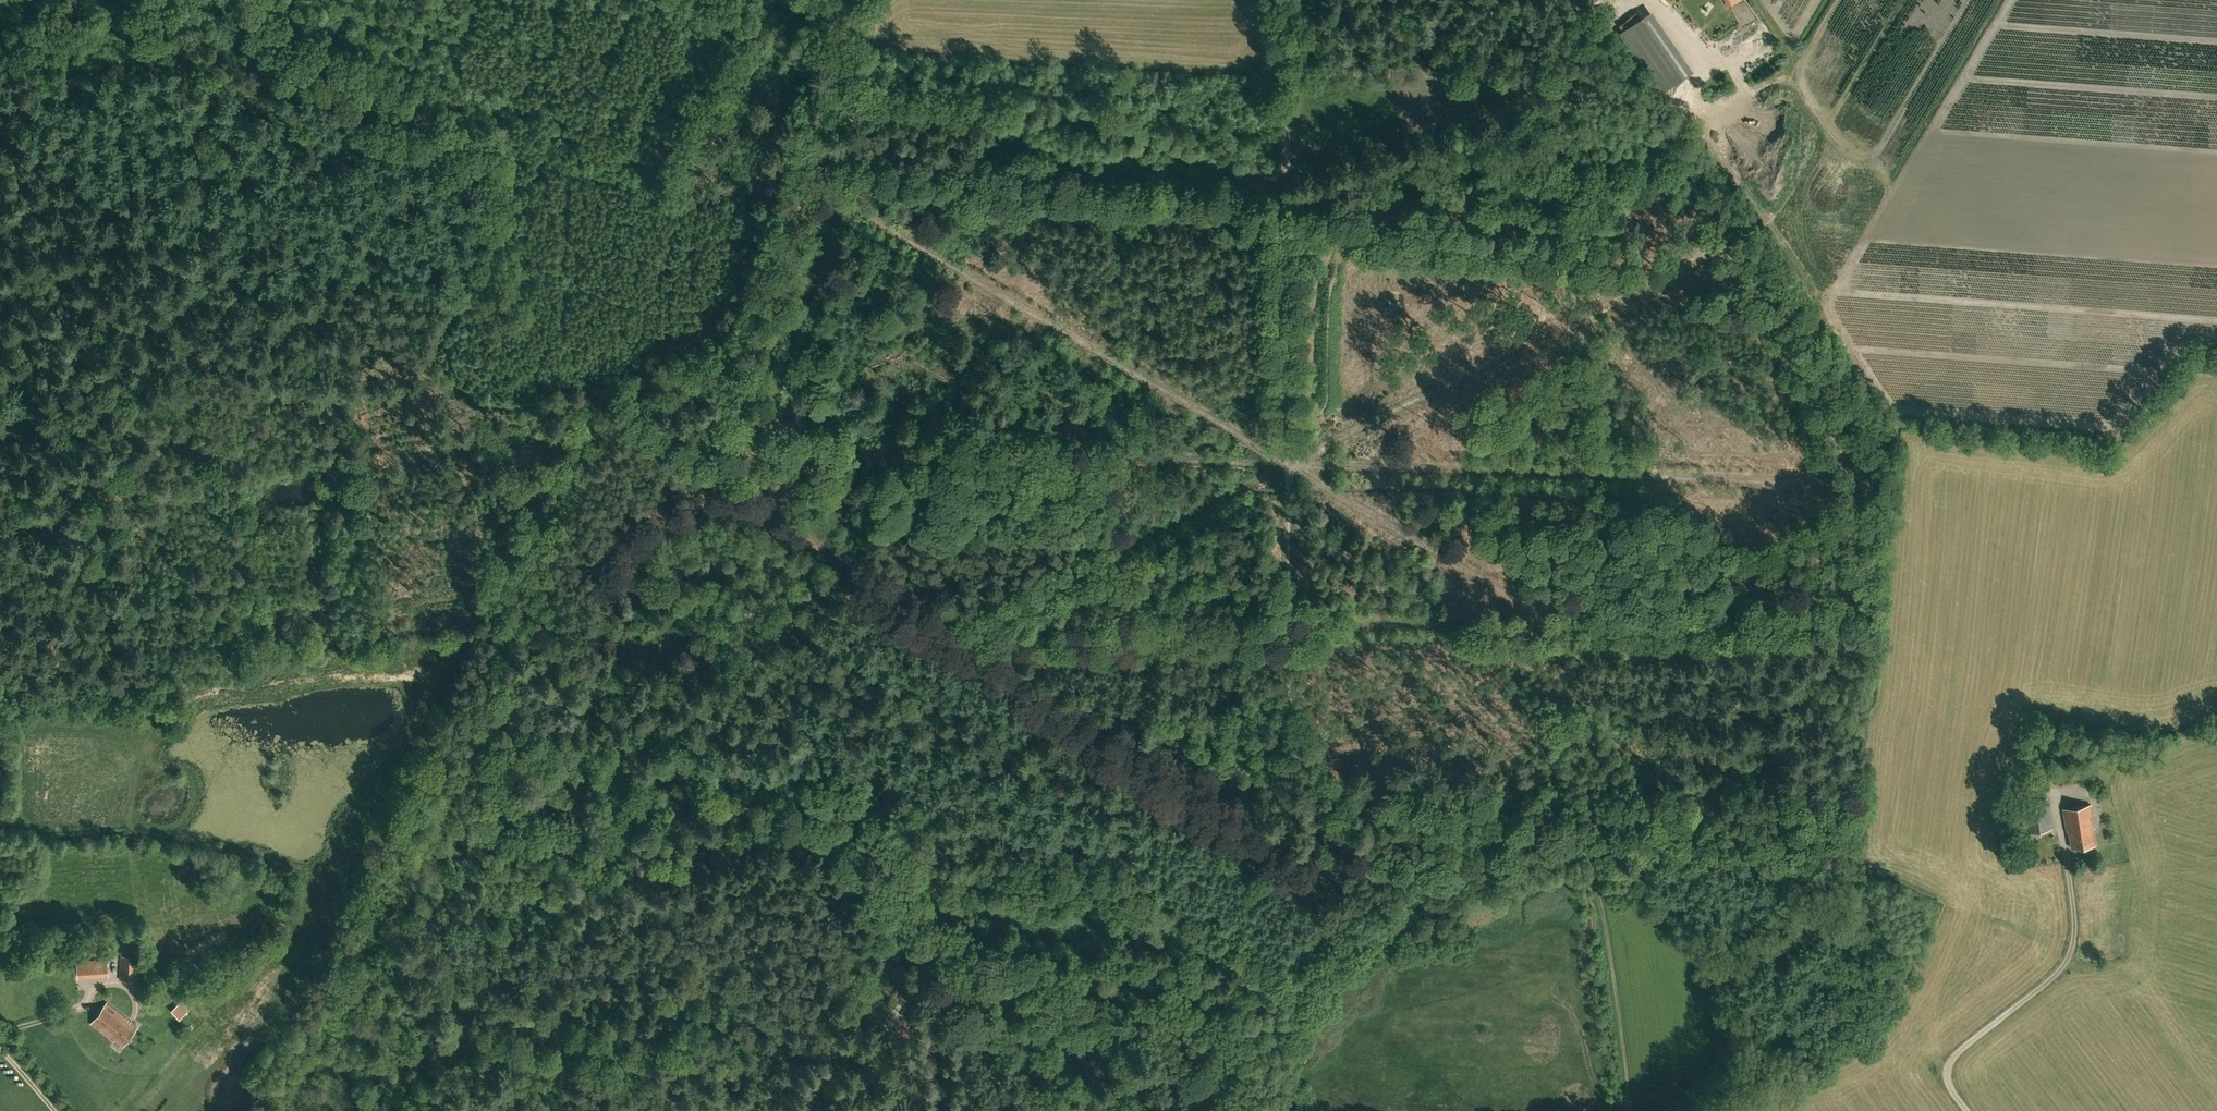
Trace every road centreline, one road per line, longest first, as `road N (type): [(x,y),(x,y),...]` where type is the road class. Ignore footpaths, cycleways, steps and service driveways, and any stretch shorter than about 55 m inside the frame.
road 1 (track): [(2066,851),(2075,925),(2070,952),(1952,1059),(1948,1082),(1969,1110)]
road 2 (track): [(67,1110),(6,1032),(92,1001)]
road 3 (track): [(816,1110),(830,1064),(874,1015),(893,966)]

